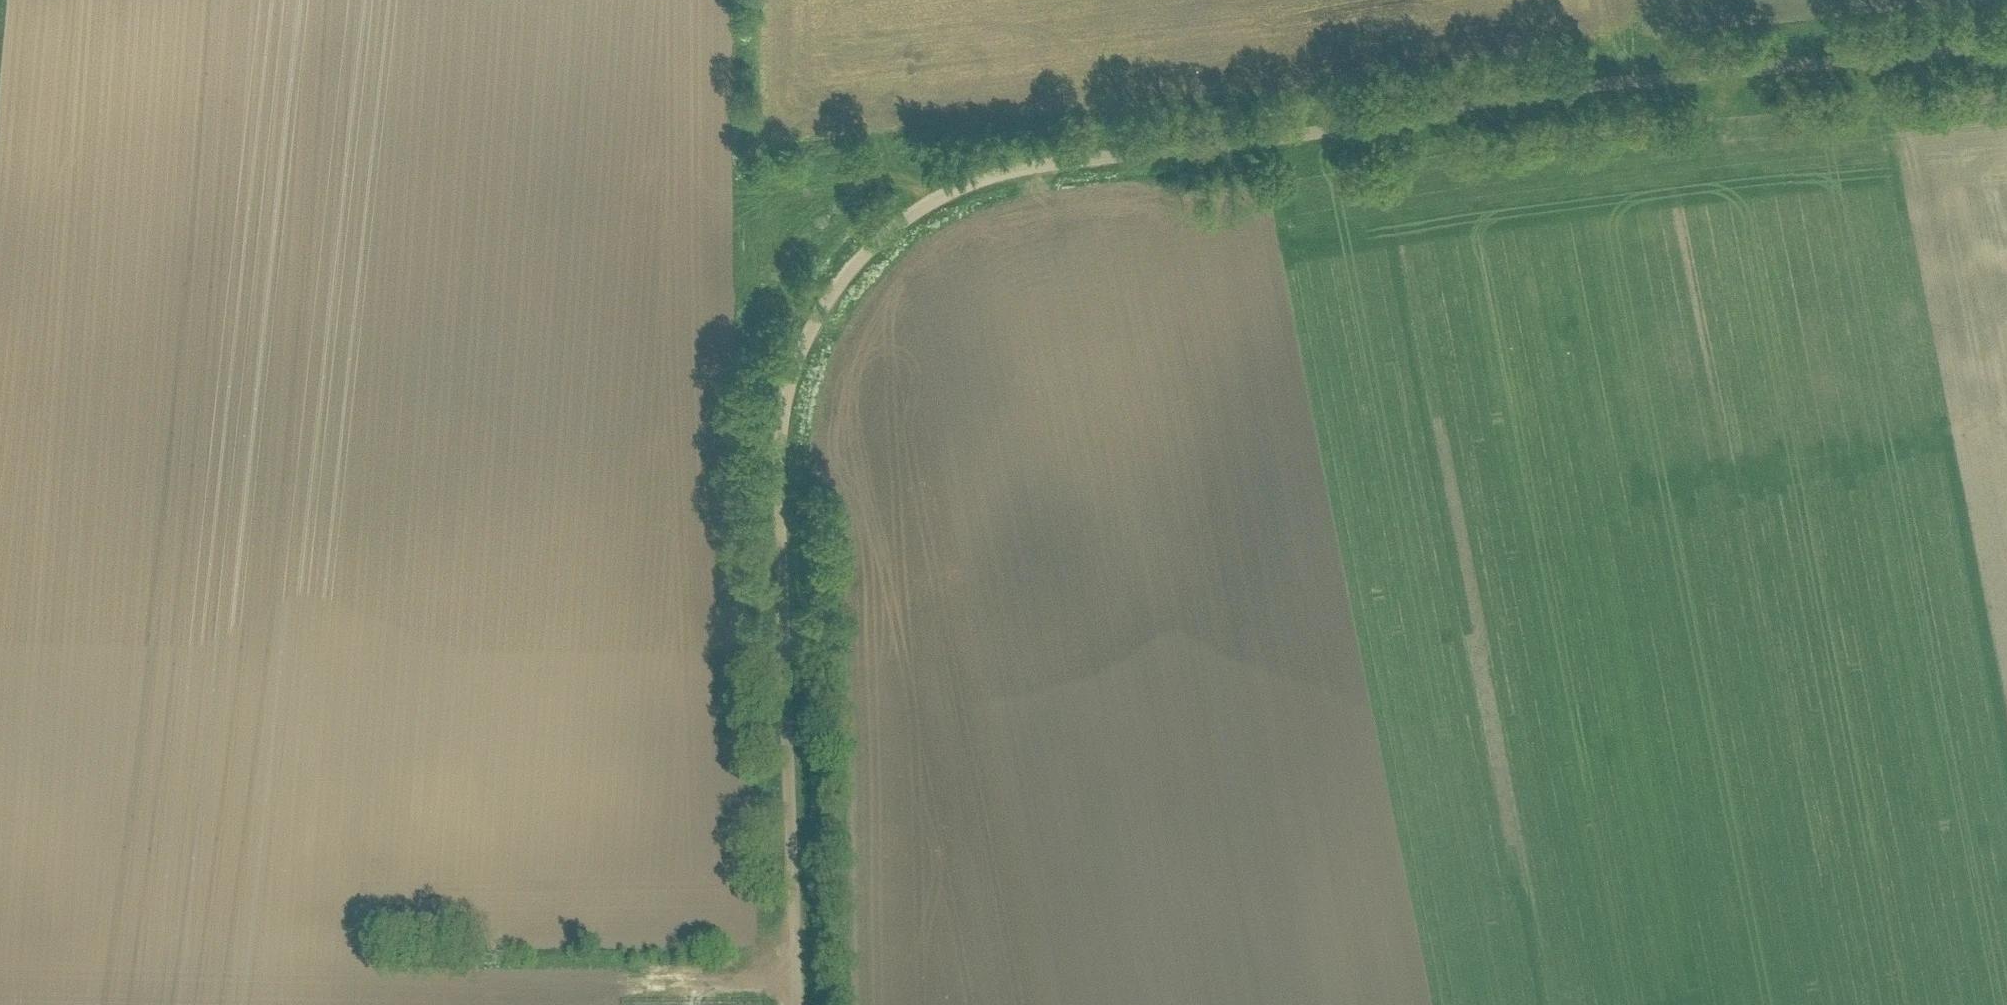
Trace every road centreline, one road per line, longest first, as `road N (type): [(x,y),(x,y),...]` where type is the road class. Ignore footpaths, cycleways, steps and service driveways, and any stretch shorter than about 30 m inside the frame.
road 1 (unclassified): [(796,1004),(776,466),(790,366),(833,286),(871,244),(945,190),(1060,160),(1305,134),(1620,79),(2006,42)]

